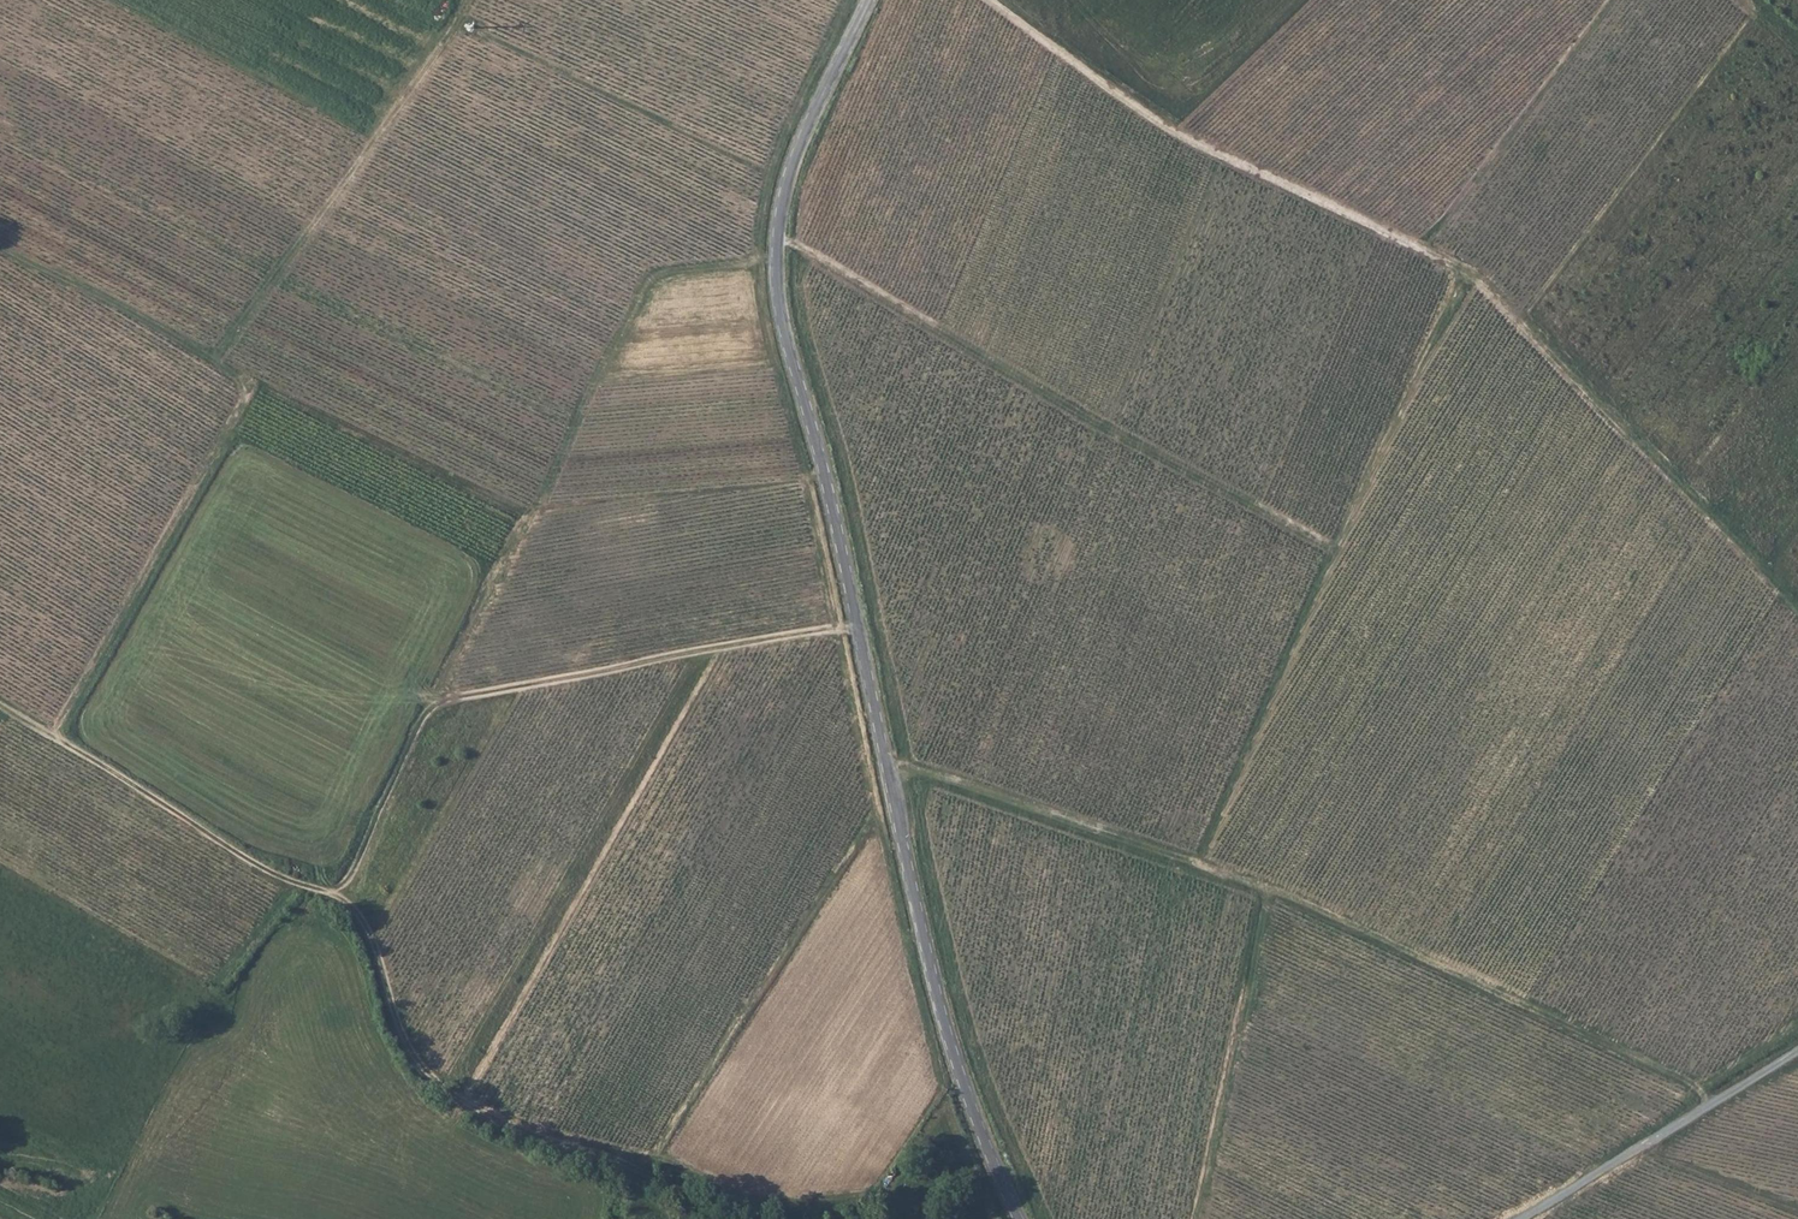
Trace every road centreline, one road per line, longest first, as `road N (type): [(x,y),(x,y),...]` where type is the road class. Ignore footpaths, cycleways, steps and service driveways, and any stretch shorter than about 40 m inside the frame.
road 1 (unclassified): [(869,0),(793,159),(778,229),(777,301),(825,471),(950,1048),(1019,1218)]
road 2 (track): [(988,0),(1200,148),(1468,273),(1797,621)]
road 3 (track): [(715,1218),(710,1204),(665,1181),(459,1105),(404,1047),(369,931),(349,906),(253,864),(0,709)]
road 4 (track): [(1708,1109),(1663,1073),(1267,890),(884,765)]
road 5 (track): [(327,893),(532,513),(637,291),(658,271),(776,261)]
road 6 (track): [(49,736),(248,389),(143,321),(0,248)]
road 7 (track): [(1198,867),(1334,552),(1468,273)]
road 8 (track): [(777,244),(1334,552)]
road 9 (track): [(210,360),(471,0)]
road 10 (track): [(858,628),(431,704)]
road 11 (track): [(753,261),(768,176),(458,24)]
road 12 (track): [(1194,1218),(1267,890)]
road 13 (track): [(1521,1218),(1797,1050)]
road 14 (track): [(1420,251),(1608,0)]
road 15 (track): [(1639,1149),(1797,1212)]

